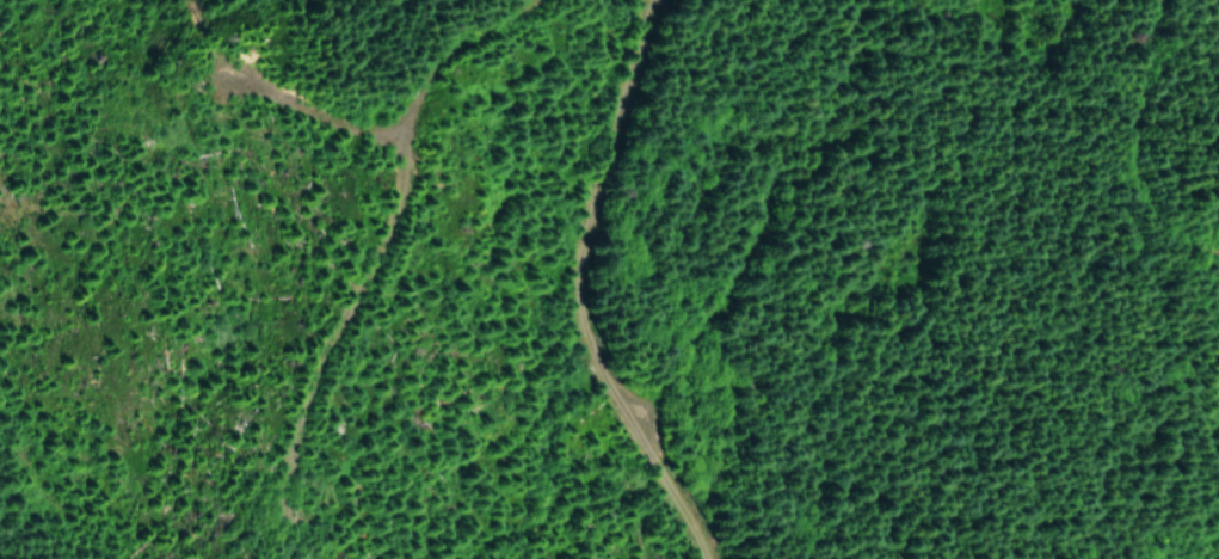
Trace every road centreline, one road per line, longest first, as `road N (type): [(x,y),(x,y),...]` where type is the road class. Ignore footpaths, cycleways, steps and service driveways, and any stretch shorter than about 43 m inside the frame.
road 1 (track): [(542,0),(487,373),(537,431),(597,558)]
road 2 (track): [(1218,358),(1166,467),(1100,492),(972,474),(887,558)]
road 3 (track): [(388,0),(308,56),(215,38)]

